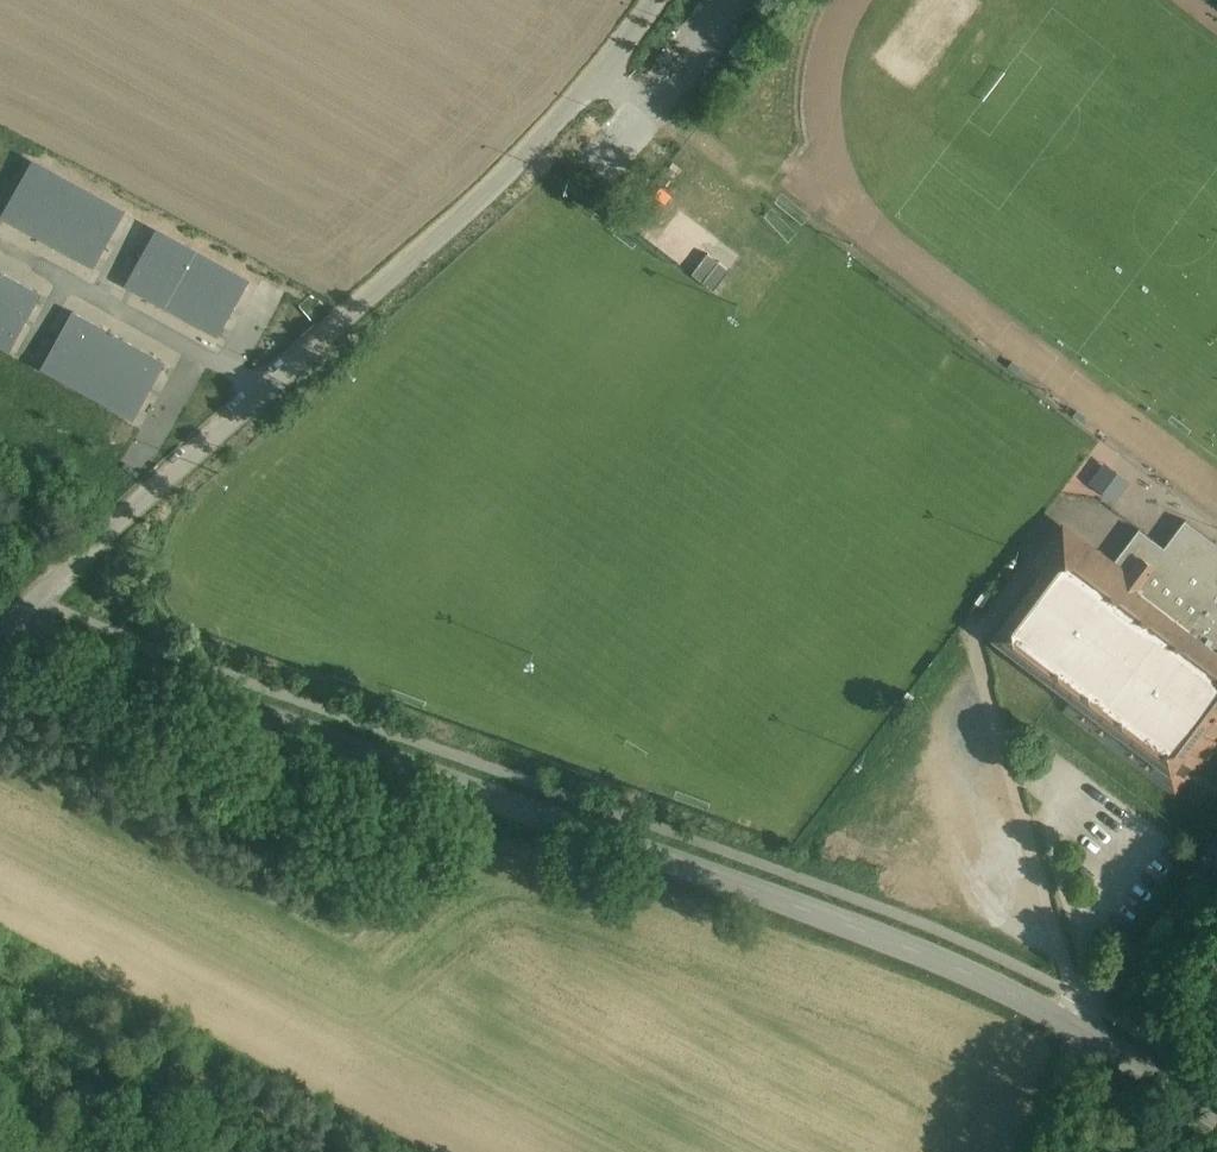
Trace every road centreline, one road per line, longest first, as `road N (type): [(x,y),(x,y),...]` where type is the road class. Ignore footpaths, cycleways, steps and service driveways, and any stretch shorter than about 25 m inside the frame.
road 1 (tertiary): [(1216,1117),(1083,1030),(943,961),(13,621)]
road 2 (residential): [(13,621),(587,90),(645,0)]

